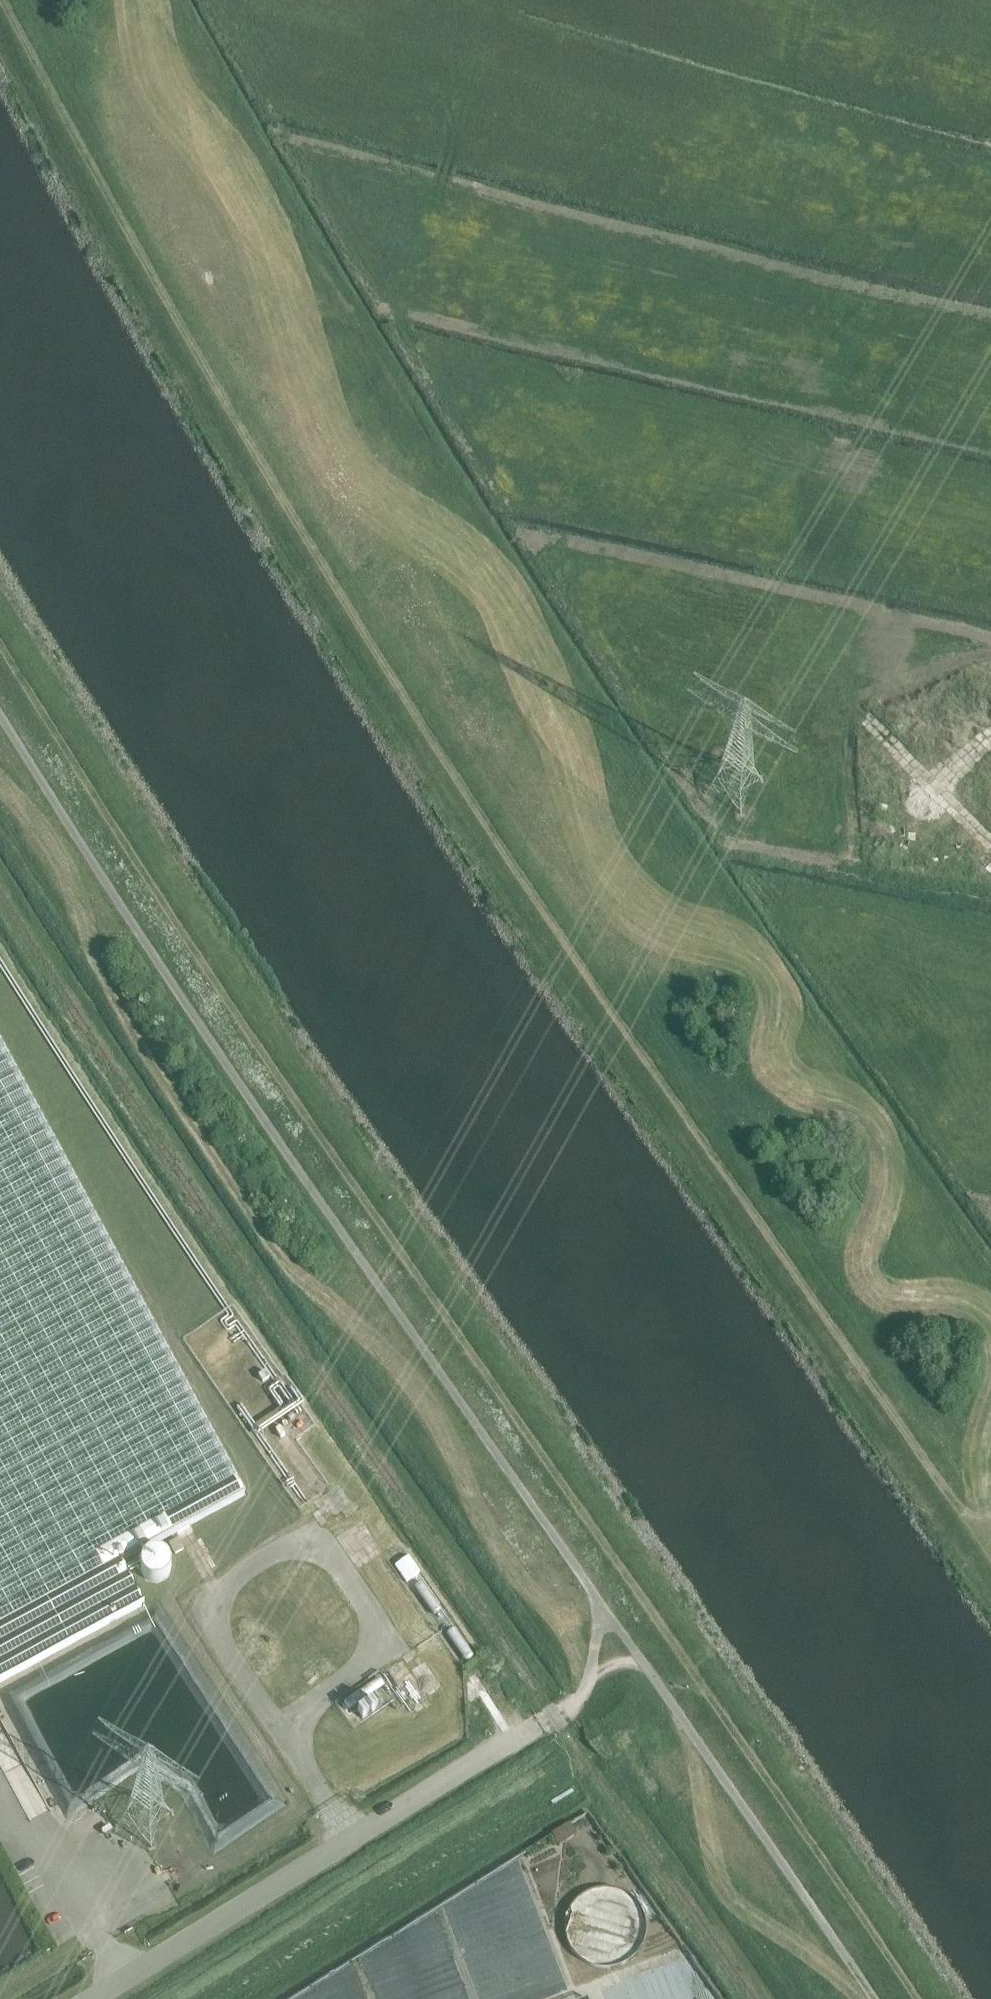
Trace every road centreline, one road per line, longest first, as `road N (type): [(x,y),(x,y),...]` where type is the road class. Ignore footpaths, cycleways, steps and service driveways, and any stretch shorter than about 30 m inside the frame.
road 1 (track): [(15,0),(103,171),(347,588),(550,907),(985,1533),(990,1528)]
road 2 (unclassified): [(93,1998),(574,1704)]

